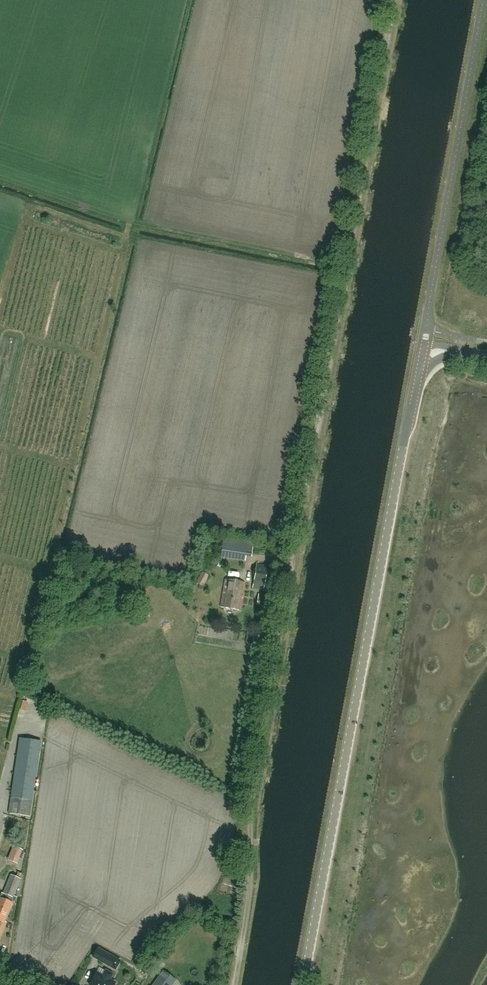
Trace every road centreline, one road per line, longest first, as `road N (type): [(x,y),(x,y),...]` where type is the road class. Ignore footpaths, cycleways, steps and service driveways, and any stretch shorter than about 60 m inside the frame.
road 1 (track): [(393,0),(250,792),(249,891),(235,984)]
road 2 (tertiary): [(304,984),(416,375)]

